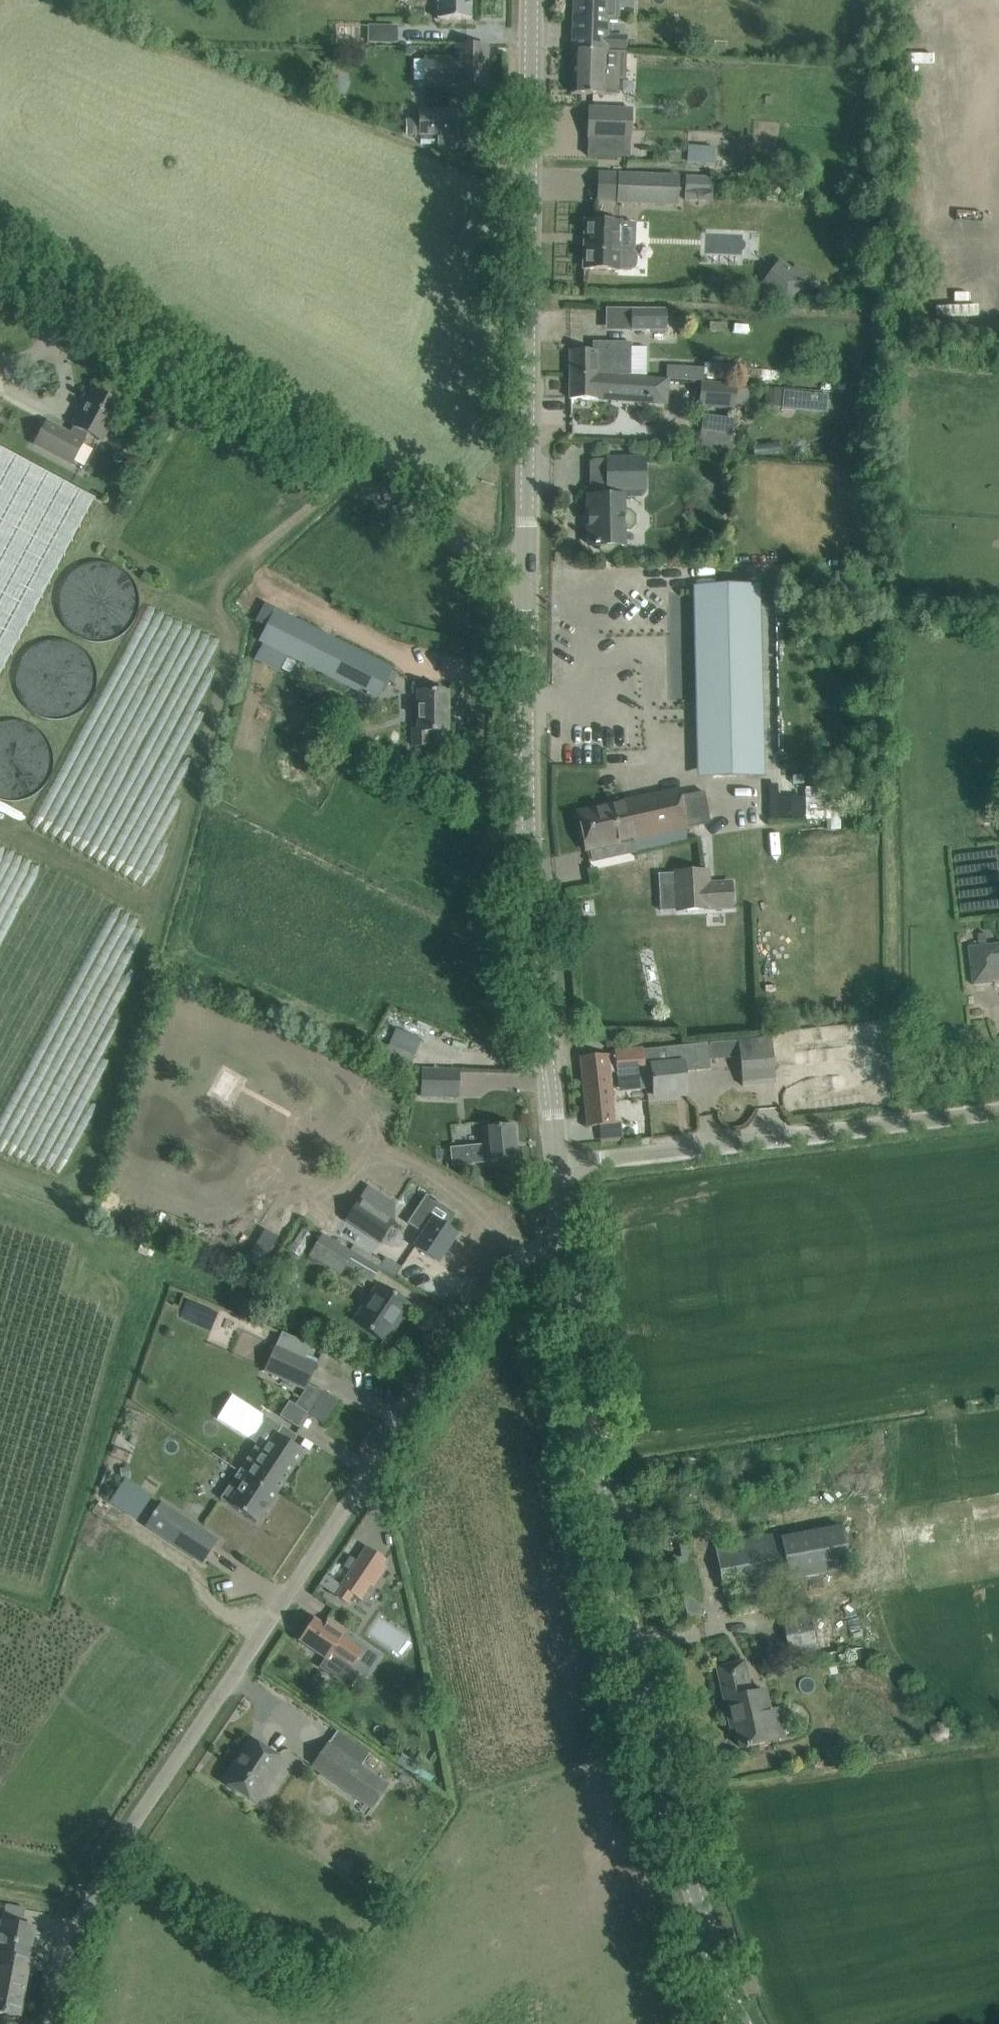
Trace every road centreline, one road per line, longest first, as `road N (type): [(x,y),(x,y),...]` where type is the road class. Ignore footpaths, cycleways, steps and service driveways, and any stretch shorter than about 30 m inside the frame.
road 1 (residential): [(59,2023),(88,1909),(143,1810),(498,1279),(531,1254),(567,1248)]
road 2 (tertiary): [(739,2023),(667,1798),(633,1661),(582,1384),(567,1248)]
road 3 (unclassified): [(526,586),(0,258)]
road 4 (tertiary): [(526,586),(531,0)]
road 5 (tertiary): [(557,1163),(538,960),(526,586)]
road 6 (unclassified): [(557,1163),(998,1117)]

